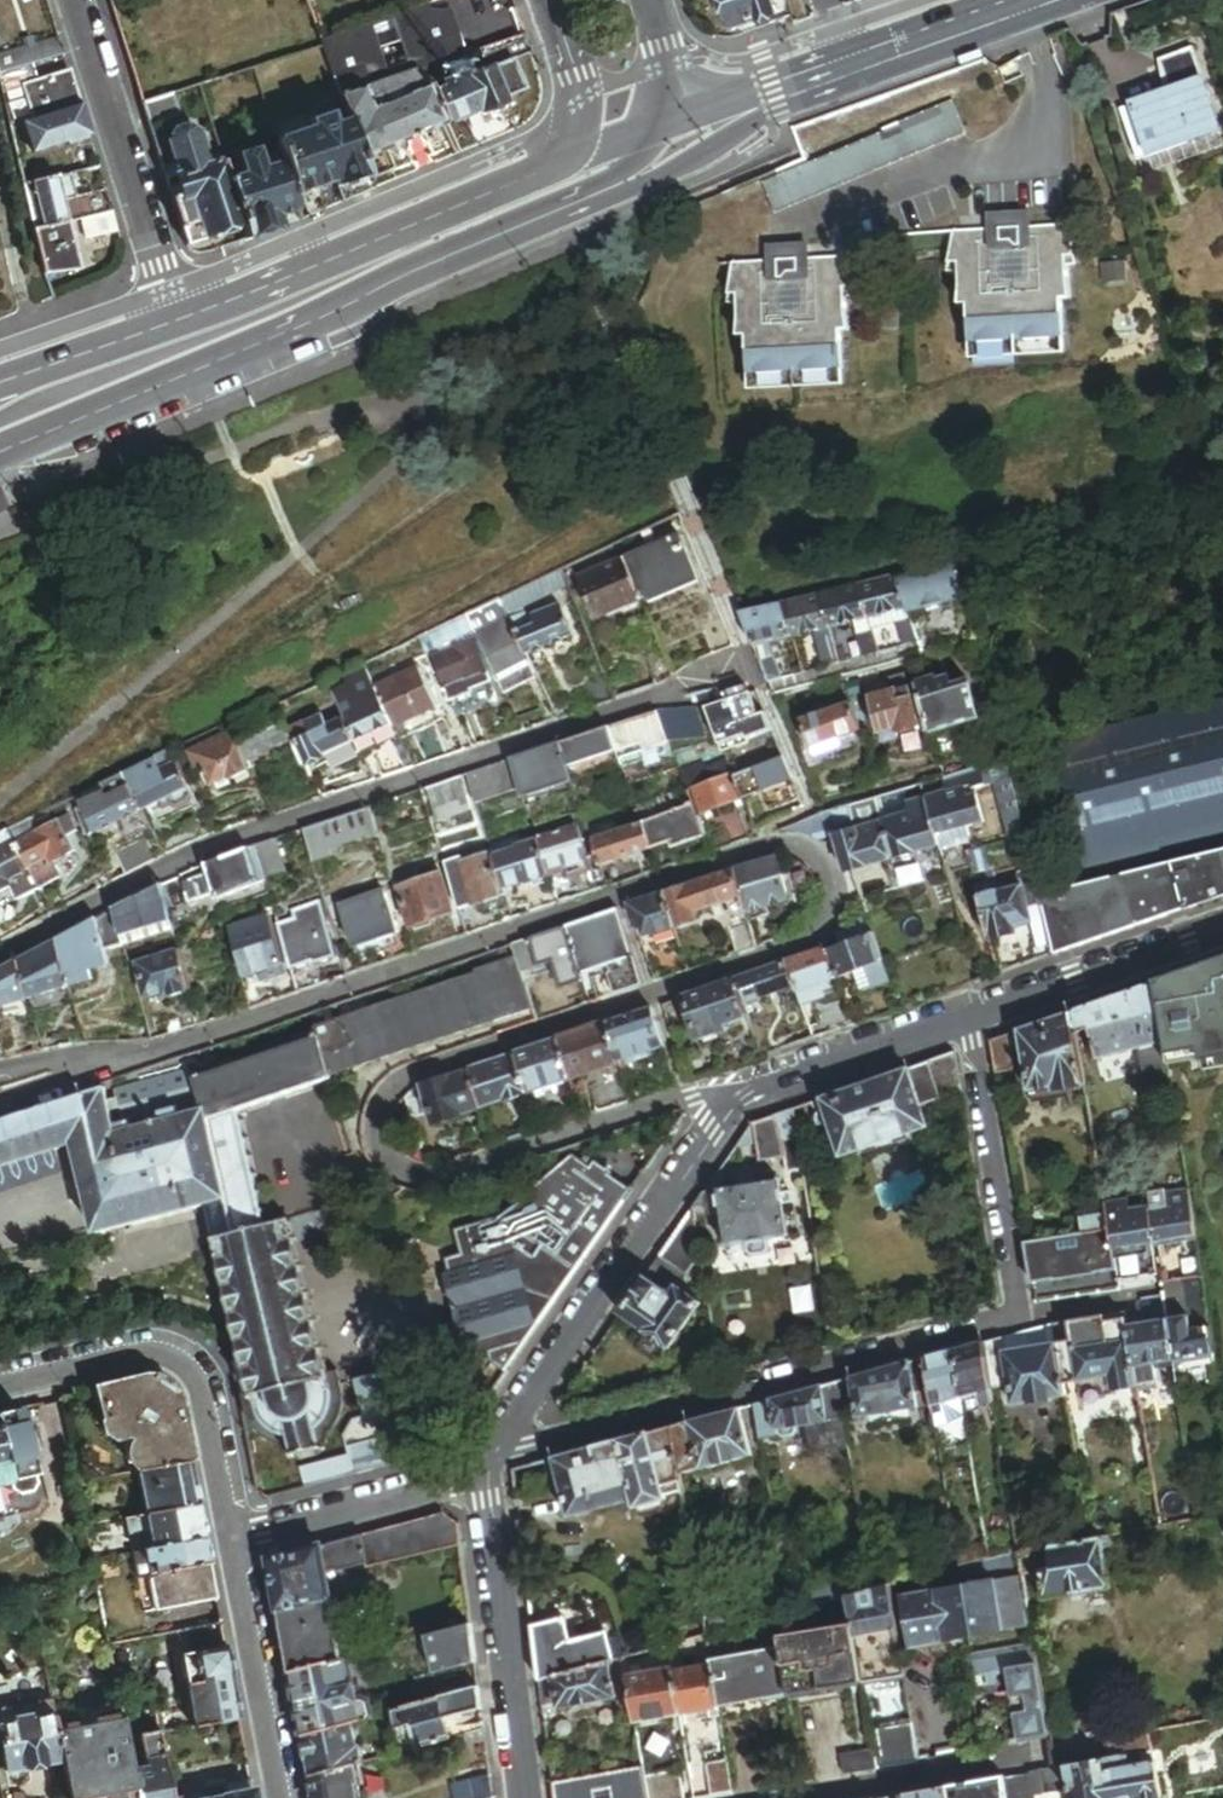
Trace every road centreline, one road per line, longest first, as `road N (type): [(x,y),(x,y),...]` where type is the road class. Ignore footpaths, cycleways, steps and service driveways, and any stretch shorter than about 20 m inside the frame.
road 1 (residential): [(120,1067),(759,850),(797,850),(819,865),(828,901),(802,943),(420,1078),(392,1094),(378,1133),(397,1165),(439,1177),(686,1097),(721,1112)]
road 2 (residential): [(969,1022),(1016,1312),(575,1441),(508,1438)]
road 3 (residential): [(0,960),(168,868),(748,670)]
road 4 (tertiary): [(0,451),(632,181)]
road 5 (tertiary): [(569,169),(184,325)]
road 6 (residential): [(508,1438),(721,1112)]
road 7 (residential): [(237,1547),(209,1391),(183,1359),(145,1349),(0,1382)]
road 8 (residential): [(78,0),(184,325)]
road 9 (residential): [(528,1797),(481,1486)]
road 10 (residential): [(969,1022),(1222,930)]
road 11 (residential): [(721,1112),(969,1022)]
road 12 (tertiary): [(1019,0),(772,91)]
road 13 (residential): [(284,1797),(237,1547)]
road 14 (residential): [(237,1547),(481,1486)]
road 15 (tertiary): [(184,325),(0,390)]
road 16 (tertiary): [(542,0),(578,105),(583,134),(569,169)]
road 17 (tertiary): [(632,181),(710,141),(772,91)]
road 18 (unknown): [(919,652),(761,694)]
road 19 (tertiary): [(693,120),(569,169)]
road 20 (unknown): [(936,774),(811,807)]
road 21 (tertiary): [(693,120),(650,0)]
road 22 (residential): [(0,1109),(120,1067)]
road 23 (residential): [(120,1067),(44,1062),(0,1072)]

